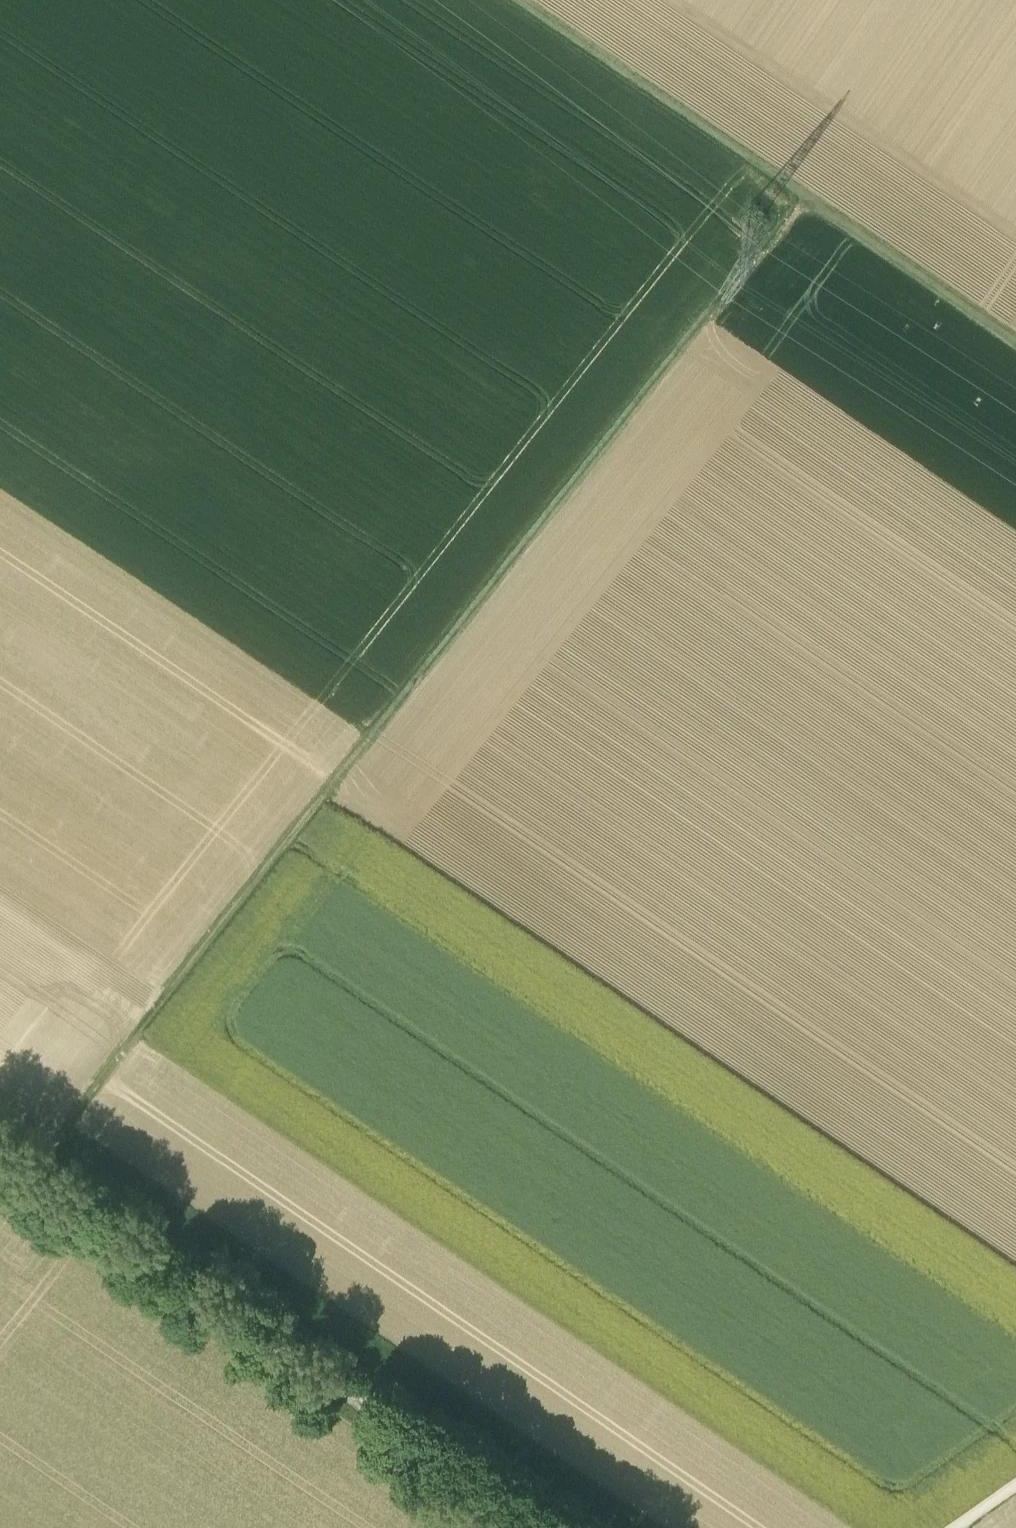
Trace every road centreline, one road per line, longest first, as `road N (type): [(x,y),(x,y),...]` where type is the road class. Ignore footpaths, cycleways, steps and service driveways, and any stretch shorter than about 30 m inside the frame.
road 1 (track): [(0,1205),(803,199)]
road 2 (unclassified): [(0,1160),(542,1527)]
road 3 (track): [(510,0),(1015,344)]

